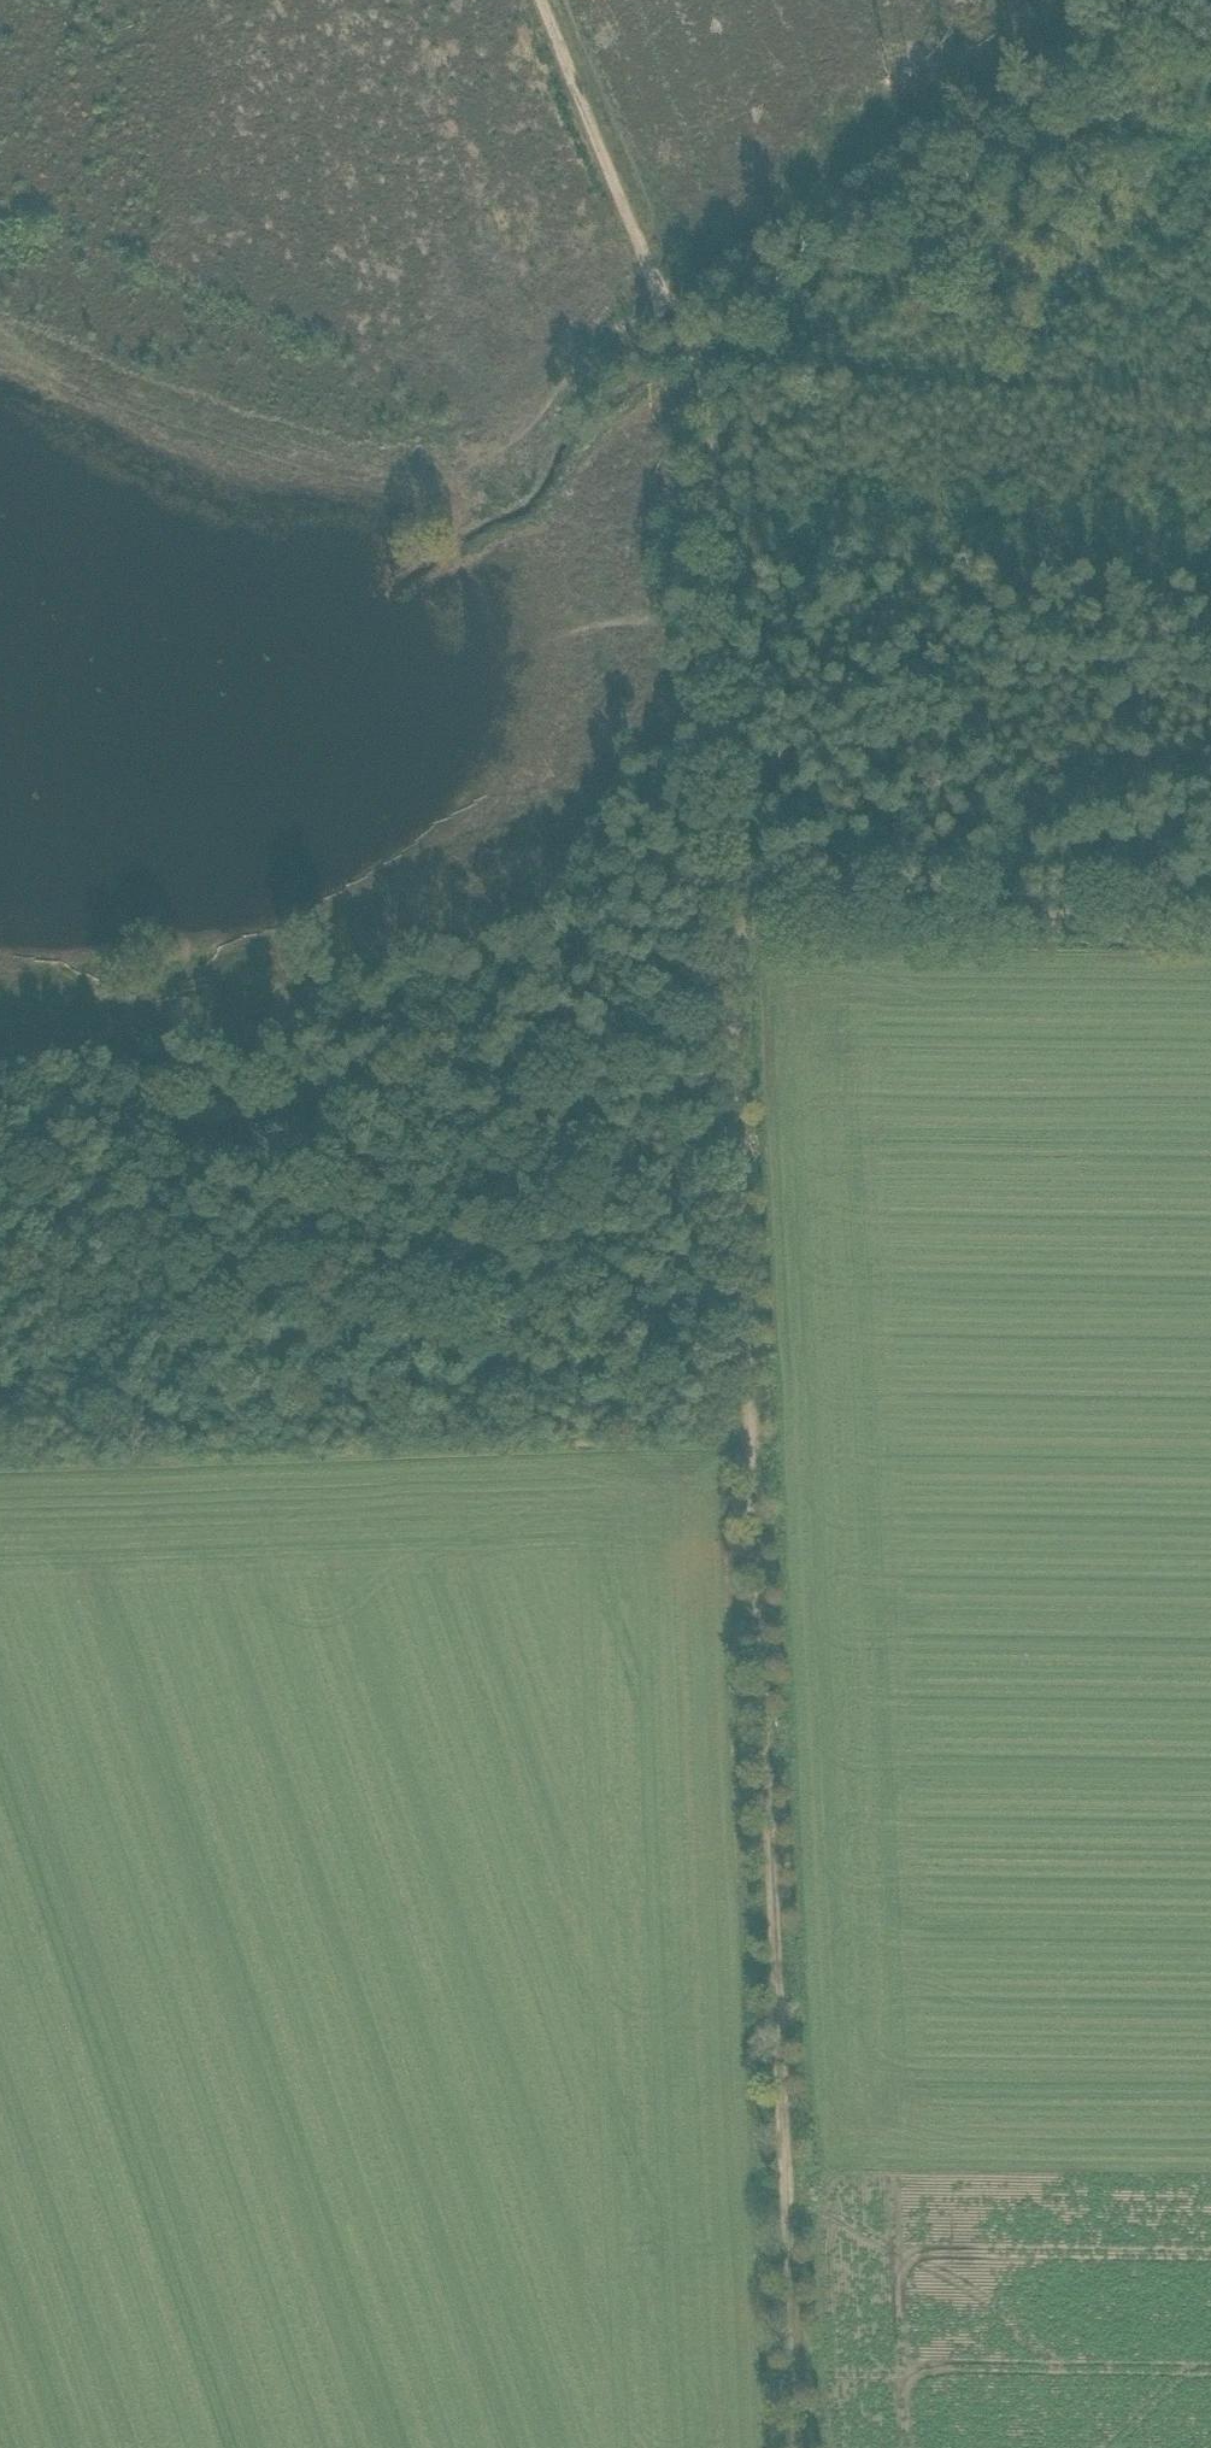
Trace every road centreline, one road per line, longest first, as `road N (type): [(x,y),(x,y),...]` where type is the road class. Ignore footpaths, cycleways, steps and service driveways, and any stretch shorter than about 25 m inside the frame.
road 1 (track): [(738,1042),(807,2447)]
road 2 (track): [(0,1123),(69,1127),(305,1109),(738,1042)]
road 3 (track): [(709,382),(738,1042)]
road 4 (track): [(756,368),(889,202),(1055,137),(1140,0)]
road 5 (track): [(1210,930),(733,925)]
road 6 (track): [(540,0),(664,306)]

